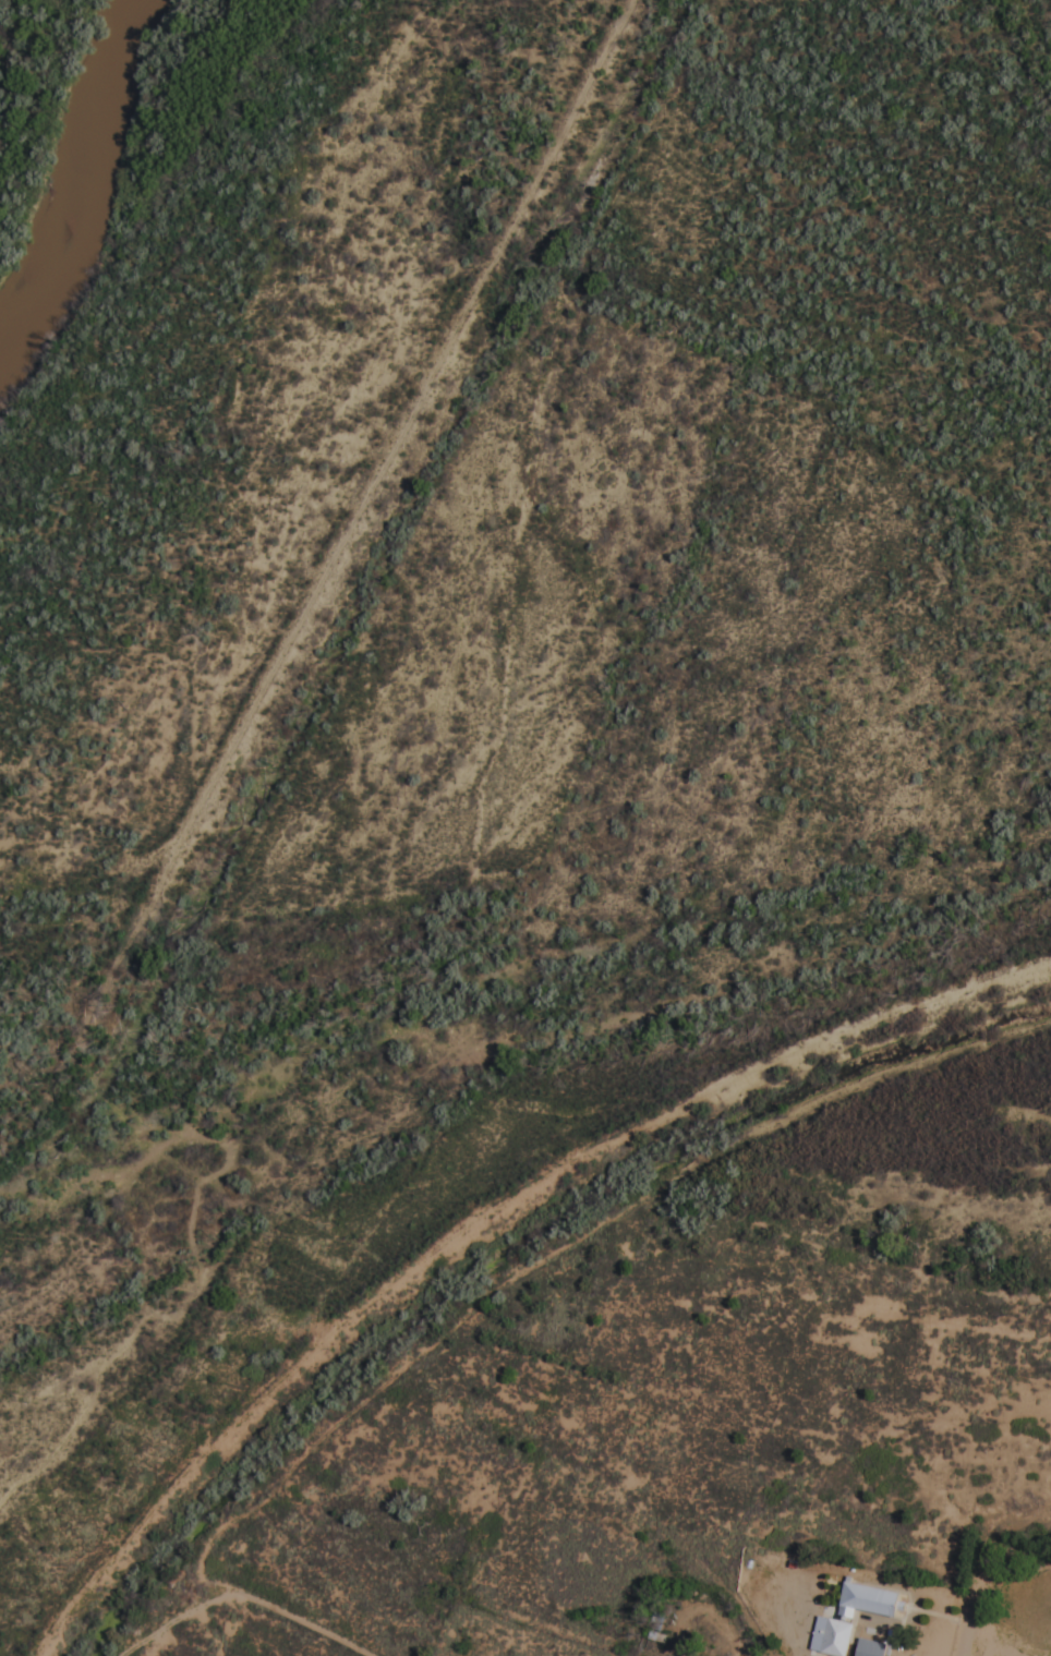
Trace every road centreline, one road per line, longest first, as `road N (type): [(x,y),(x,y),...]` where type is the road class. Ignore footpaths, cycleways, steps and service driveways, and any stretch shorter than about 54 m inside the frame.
road 1 (residential): [(367,1655),(258,1604)]

